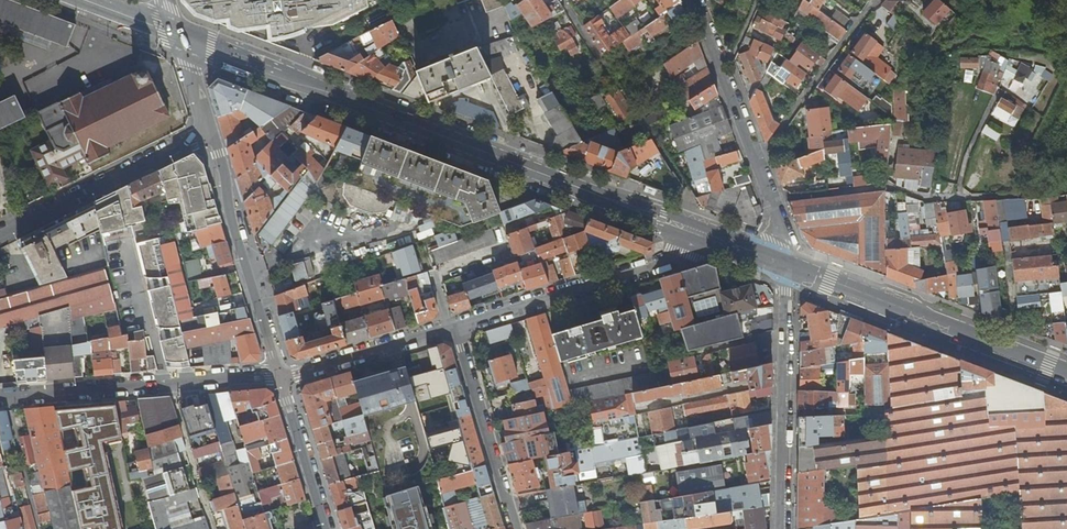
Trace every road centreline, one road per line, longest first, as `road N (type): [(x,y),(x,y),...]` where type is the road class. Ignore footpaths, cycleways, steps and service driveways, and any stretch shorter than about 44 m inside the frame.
road 1 (secondary): [(713,240),(179,36)]
road 2 (secondary): [(1066,375),(783,265)]
road 3 (residential): [(783,265),(784,242),(694,0)]
road 4 (residential): [(713,240),(451,327)]
road 5 (residential): [(783,265),(780,528)]
road 6 (residential): [(280,378),(209,131)]
road 7 (residential): [(209,131),(0,236)]
road 8 (residential): [(514,528),(451,327)]
road 9 (residential): [(451,327),(280,378)]
road 10 (residential): [(0,398),(170,383)]
road 11 (residential): [(326,528),(280,378)]
road 12 (residential): [(170,383),(214,528)]

